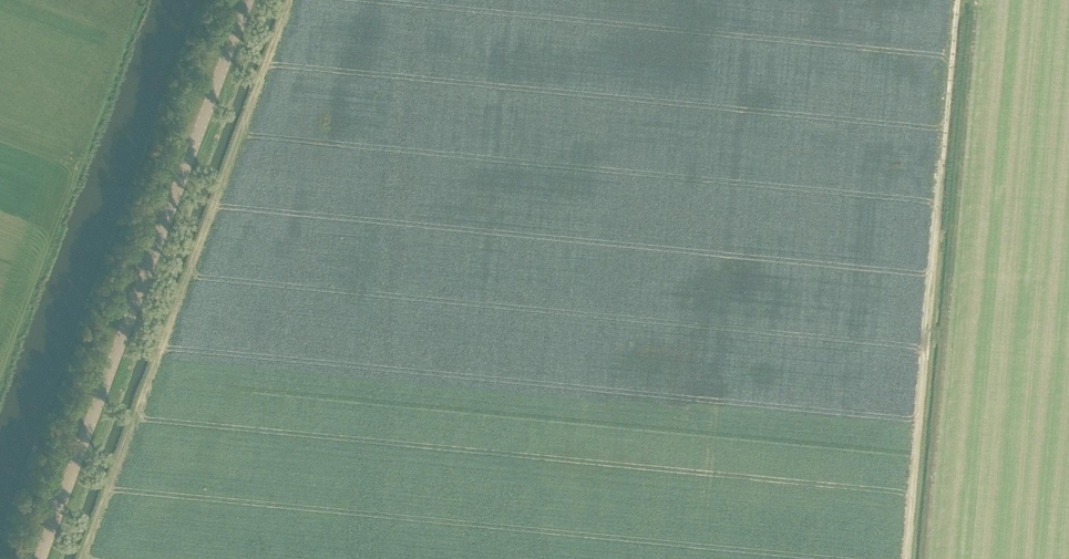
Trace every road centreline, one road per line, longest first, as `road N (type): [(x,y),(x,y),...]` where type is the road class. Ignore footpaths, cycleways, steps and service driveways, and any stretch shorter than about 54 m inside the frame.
road 1 (unclassified): [(40,558),(245,0)]

